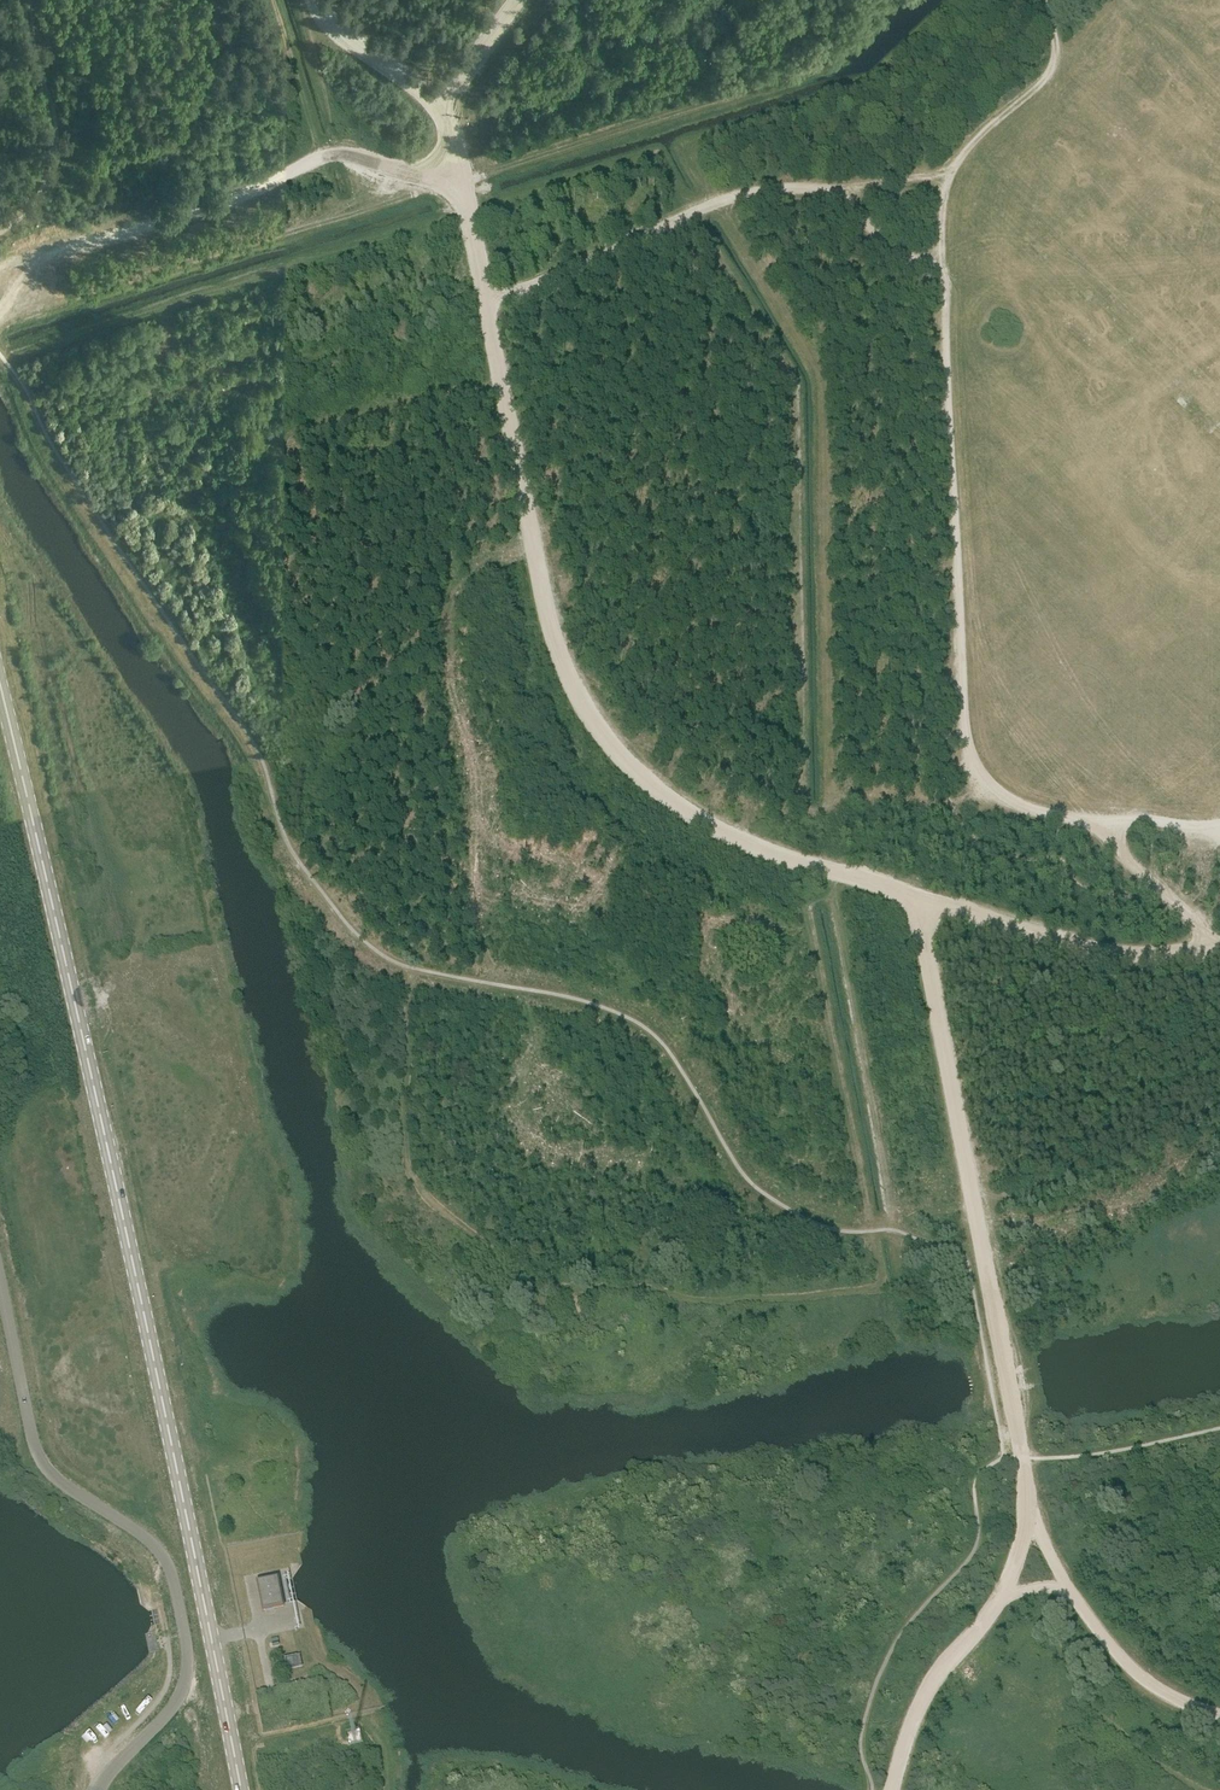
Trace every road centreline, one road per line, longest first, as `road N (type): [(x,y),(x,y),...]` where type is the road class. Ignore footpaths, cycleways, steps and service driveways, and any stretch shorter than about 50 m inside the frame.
road 1 (primary): [(241,1789),(136,1279),(0,692)]
road 2 (track): [(484,301),(559,633),(586,699),(623,750),(735,833),(921,902),(1102,951),(1219,945)]
road 3 (track): [(1050,0),(1055,55),(1039,86),(963,153),(950,173),(944,215),(967,743),(983,785),(1012,805),(1180,827),(1219,822)]
road 4 (track): [(47,258),(272,183),(326,155),(402,170),(453,164),(484,301),(735,196),(837,188)]
road 5 (unclassified): [(98,1789),(181,1693),(186,1640),(157,1547),(55,1478),(39,1459),(0,1276)]
road 6 (track): [(921,902),(1023,1458)]
road 7 (track): [(1219,1717),(1146,1678),(1065,1587),(1032,1588),(996,1607),(948,1665),(914,1733),(897,1789)]
road 8 (track): [(453,164),(441,114),(412,80),(343,35),(317,0)]
road 9 (track): [(441,114),(523,0)]
road 10 (track): [(1023,1458),(1029,1503),(1065,1587)]

